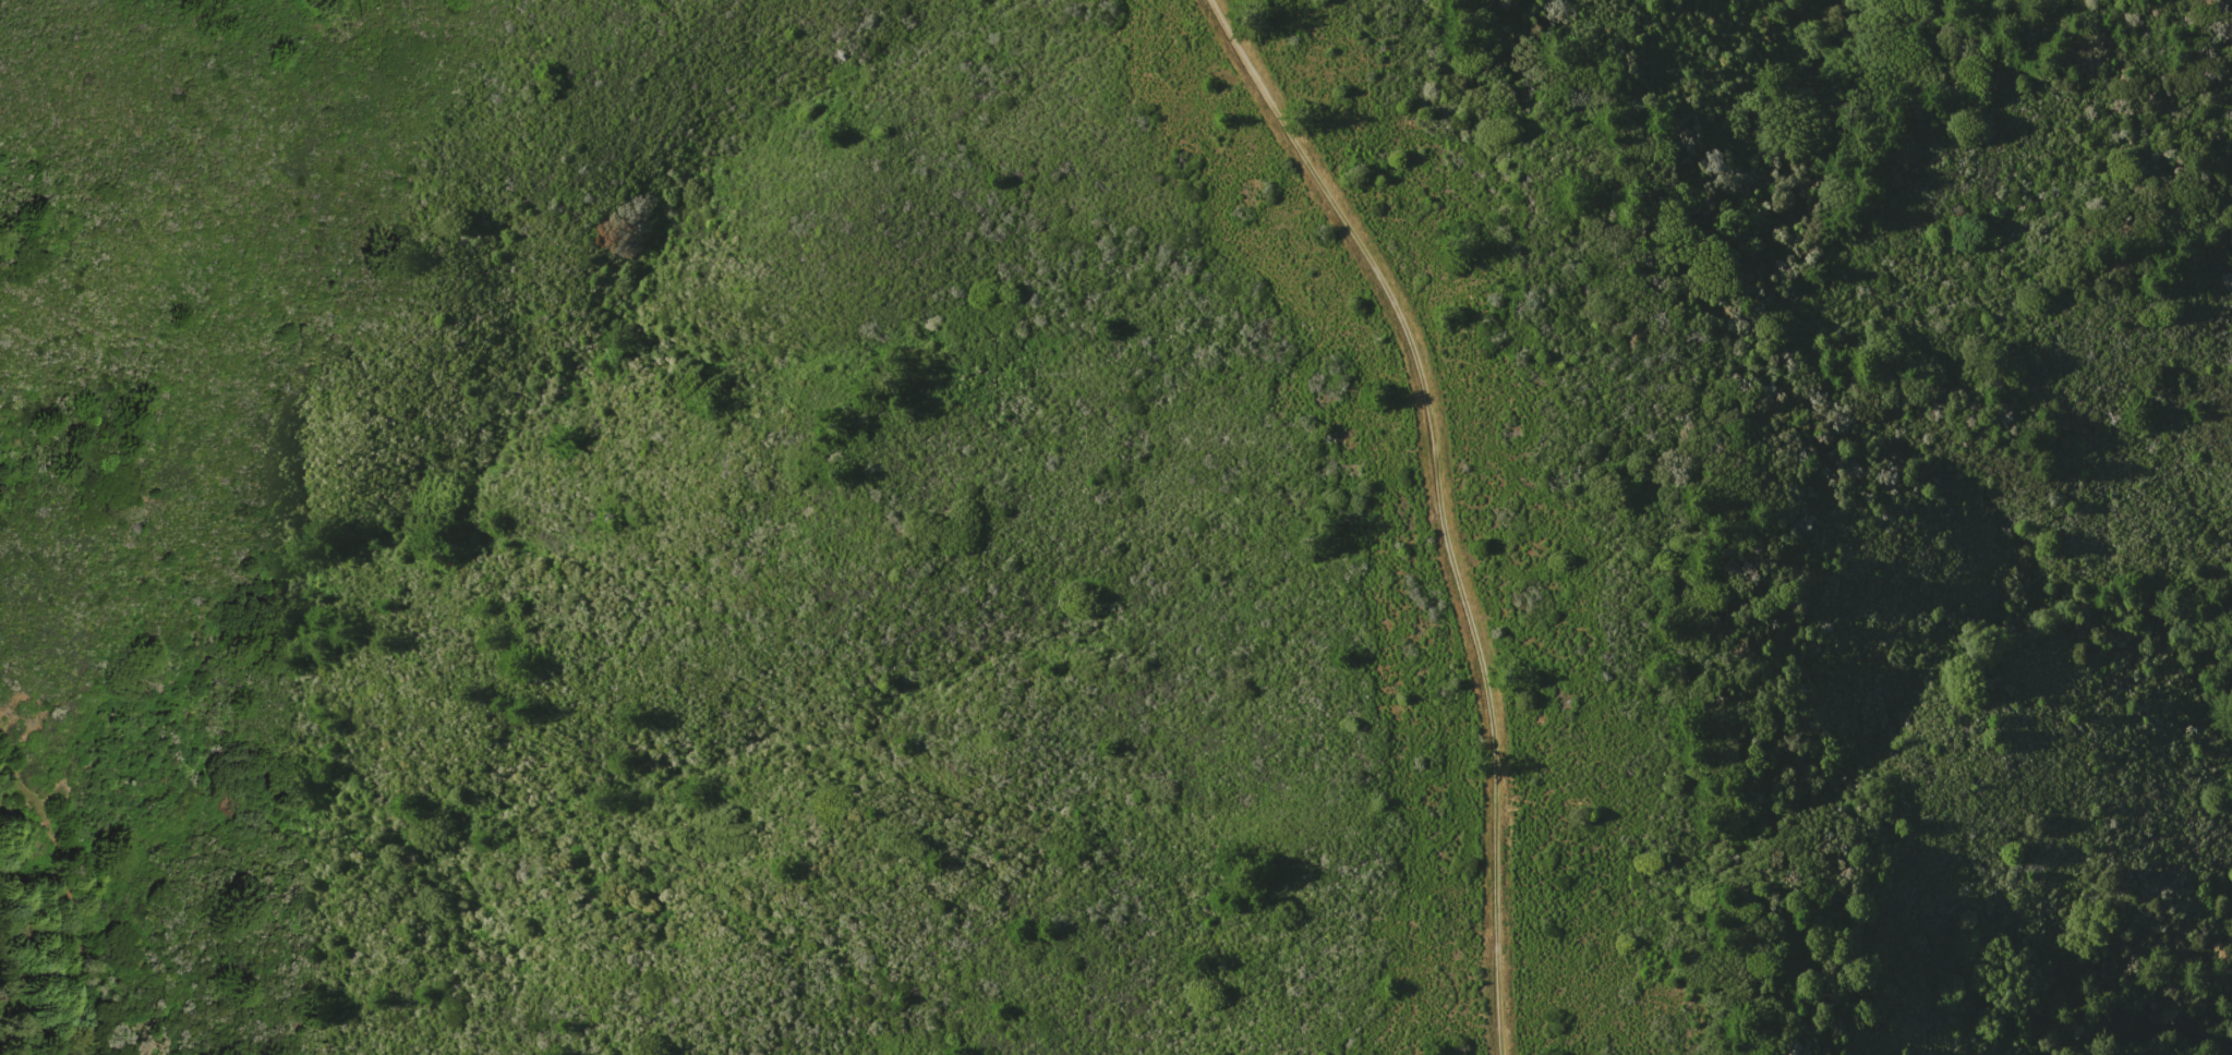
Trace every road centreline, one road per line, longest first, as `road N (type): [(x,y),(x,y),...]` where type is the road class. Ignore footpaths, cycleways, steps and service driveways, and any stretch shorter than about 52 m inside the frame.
road 1 (track): [(1217,0),(1386,289),(1422,372),(1500,777),(1504,1054)]

